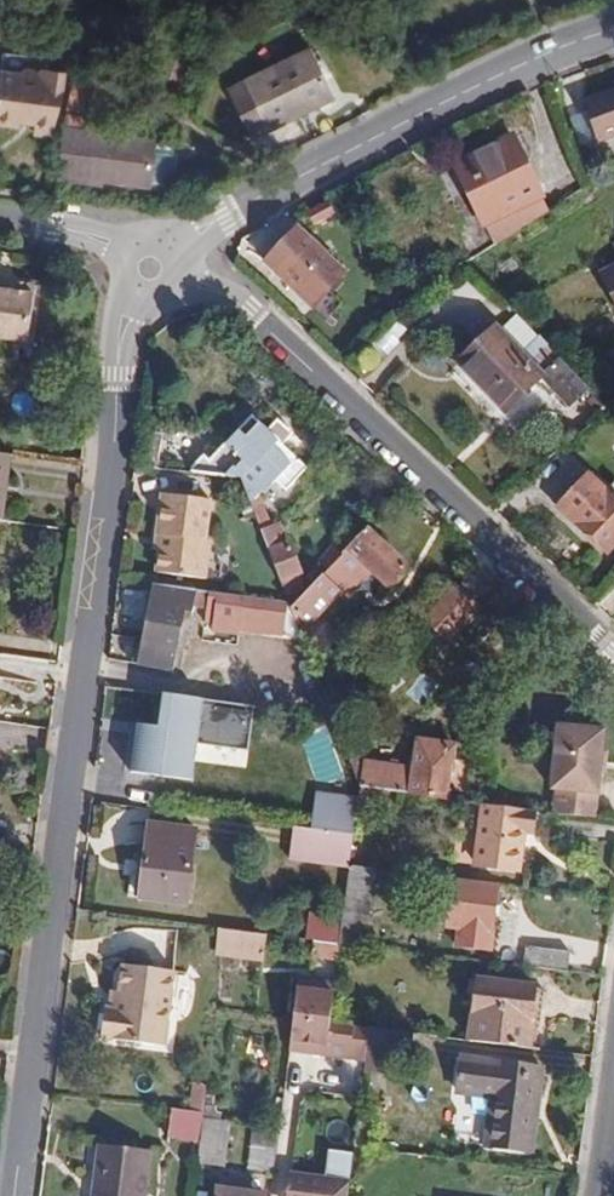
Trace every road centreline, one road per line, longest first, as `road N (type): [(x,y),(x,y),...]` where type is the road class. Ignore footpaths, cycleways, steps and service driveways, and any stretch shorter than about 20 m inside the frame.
road 1 (residential): [(20,1195),(138,291)]
road 2 (residential): [(613,664),(228,298),(188,281)]
road 3 (residential): [(182,253),(613,32)]
road 4 (residential): [(141,250),(115,235),(0,219)]

